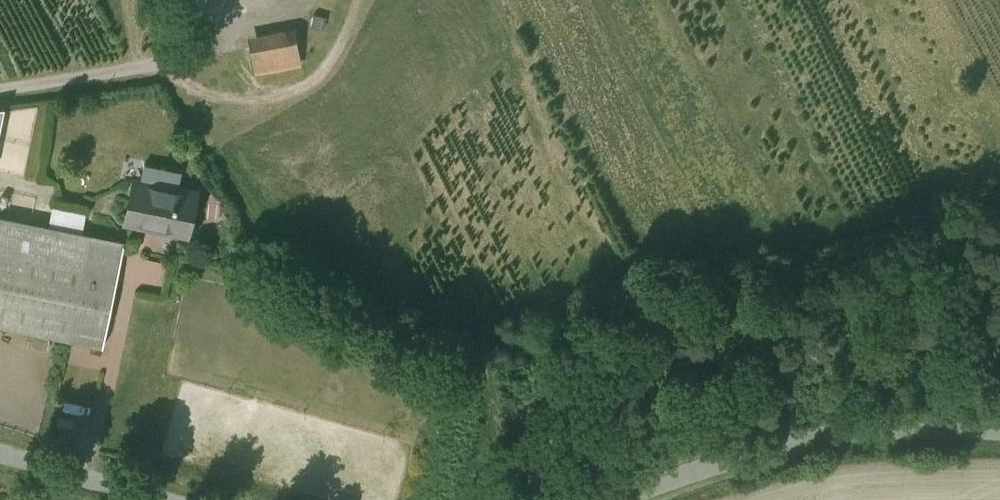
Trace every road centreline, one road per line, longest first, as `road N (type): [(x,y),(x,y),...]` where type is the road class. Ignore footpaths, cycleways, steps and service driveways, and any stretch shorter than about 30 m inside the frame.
road 1 (track): [(672,481),(655,458),(493,367),(261,255),(176,88)]
road 2 (unclassified): [(999,432),(816,438),(620,499)]
road 3 (track): [(148,68),(176,88),(217,97),(264,99),(311,87),(362,0)]
road 4 (unclassified): [(156,499),(0,454)]

